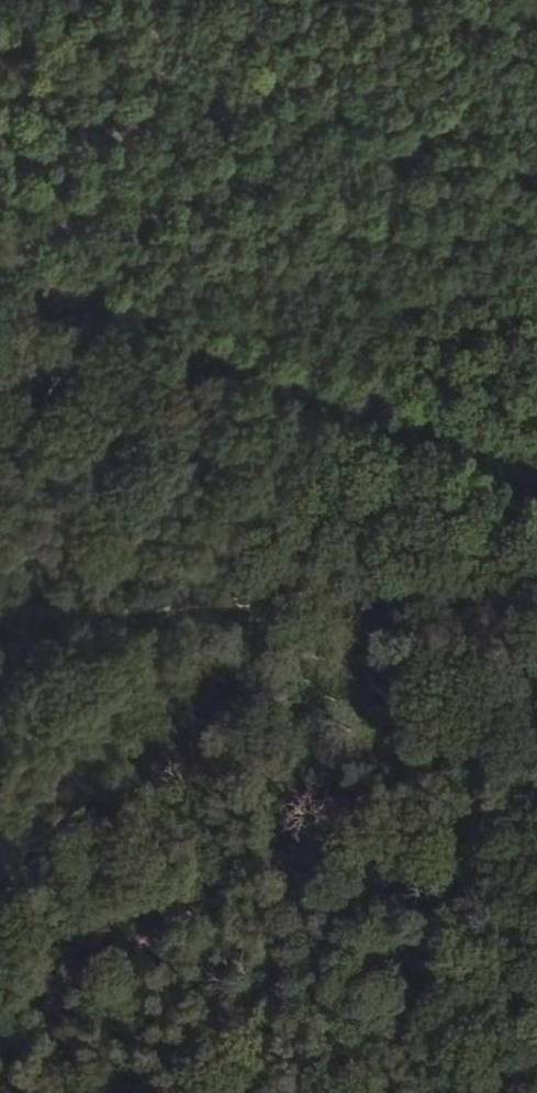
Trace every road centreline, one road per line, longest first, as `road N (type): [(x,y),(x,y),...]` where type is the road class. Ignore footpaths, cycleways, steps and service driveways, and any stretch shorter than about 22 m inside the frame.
road 1 (track): [(0,308),(67,341),(536,507)]
road 2 (track): [(0,615),(536,587)]

